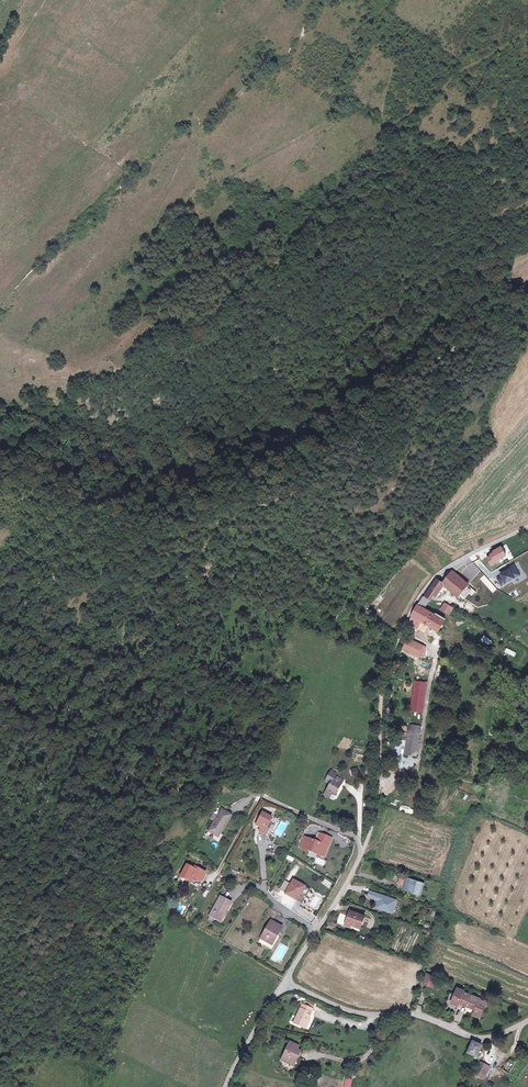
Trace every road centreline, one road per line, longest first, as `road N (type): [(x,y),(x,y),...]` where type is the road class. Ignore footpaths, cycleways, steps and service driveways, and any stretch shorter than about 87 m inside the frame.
road 1 (unclassified): [(527,527),(427,585),(388,673),(377,807),(363,851)]
road 2 (unclassified): [(527,1021),(474,1037),(417,1015),(355,1013),(286,982)]
road 3 (residential): [(363,851),(350,835),(227,779)]
road 4 (unclassified): [(286,982),(226,1086)]

